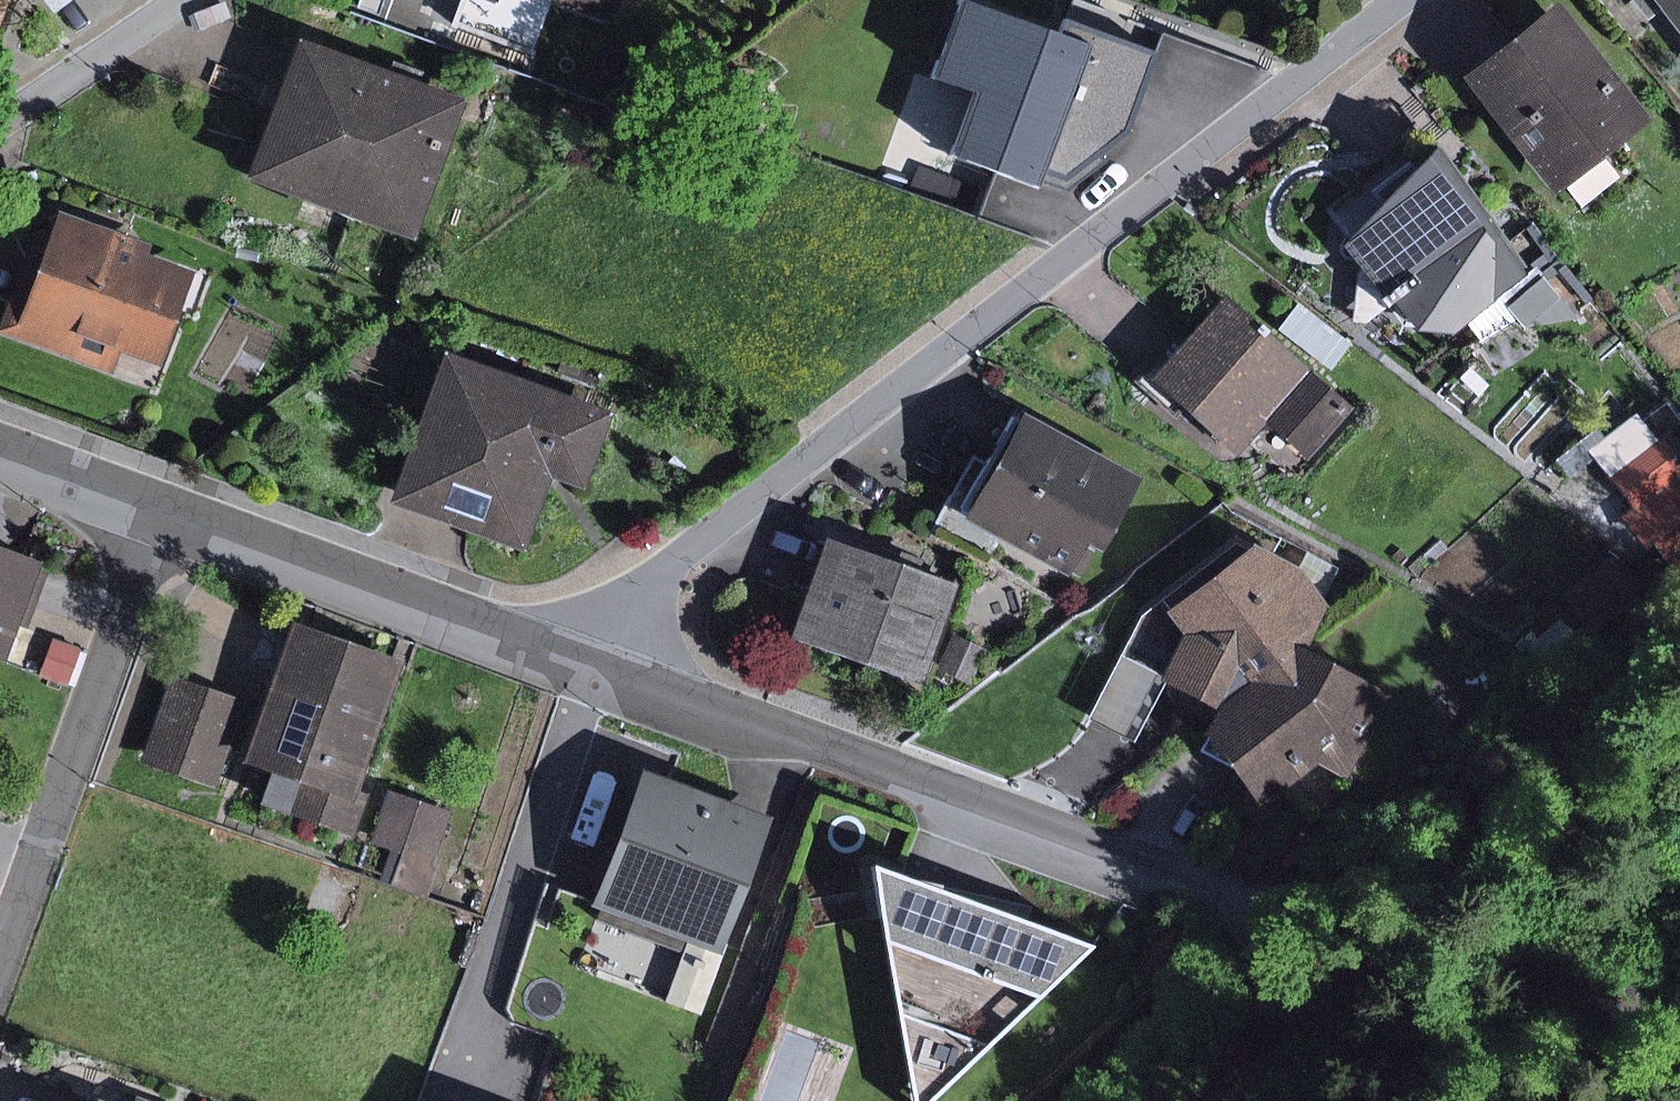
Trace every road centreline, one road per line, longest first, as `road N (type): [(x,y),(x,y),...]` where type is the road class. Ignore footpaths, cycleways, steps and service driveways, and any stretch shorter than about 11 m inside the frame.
road 1 (residential): [(591,671),(655,571),(1402,0)]
road 2 (residential): [(591,671),(808,737),(1145,875)]
road 3 (track): [(1145,875),(1428,954),(1671,1100)]
road 4 (residential): [(161,513),(0,971)]
road 5 (residential): [(161,513),(591,671)]
road 6 (residential): [(591,671),(449,1100)]
road 7 (track): [(1428,954),(1208,1100)]
road 8 (residential): [(0,129),(180,0)]
road 9 (residential): [(0,454),(161,513)]

